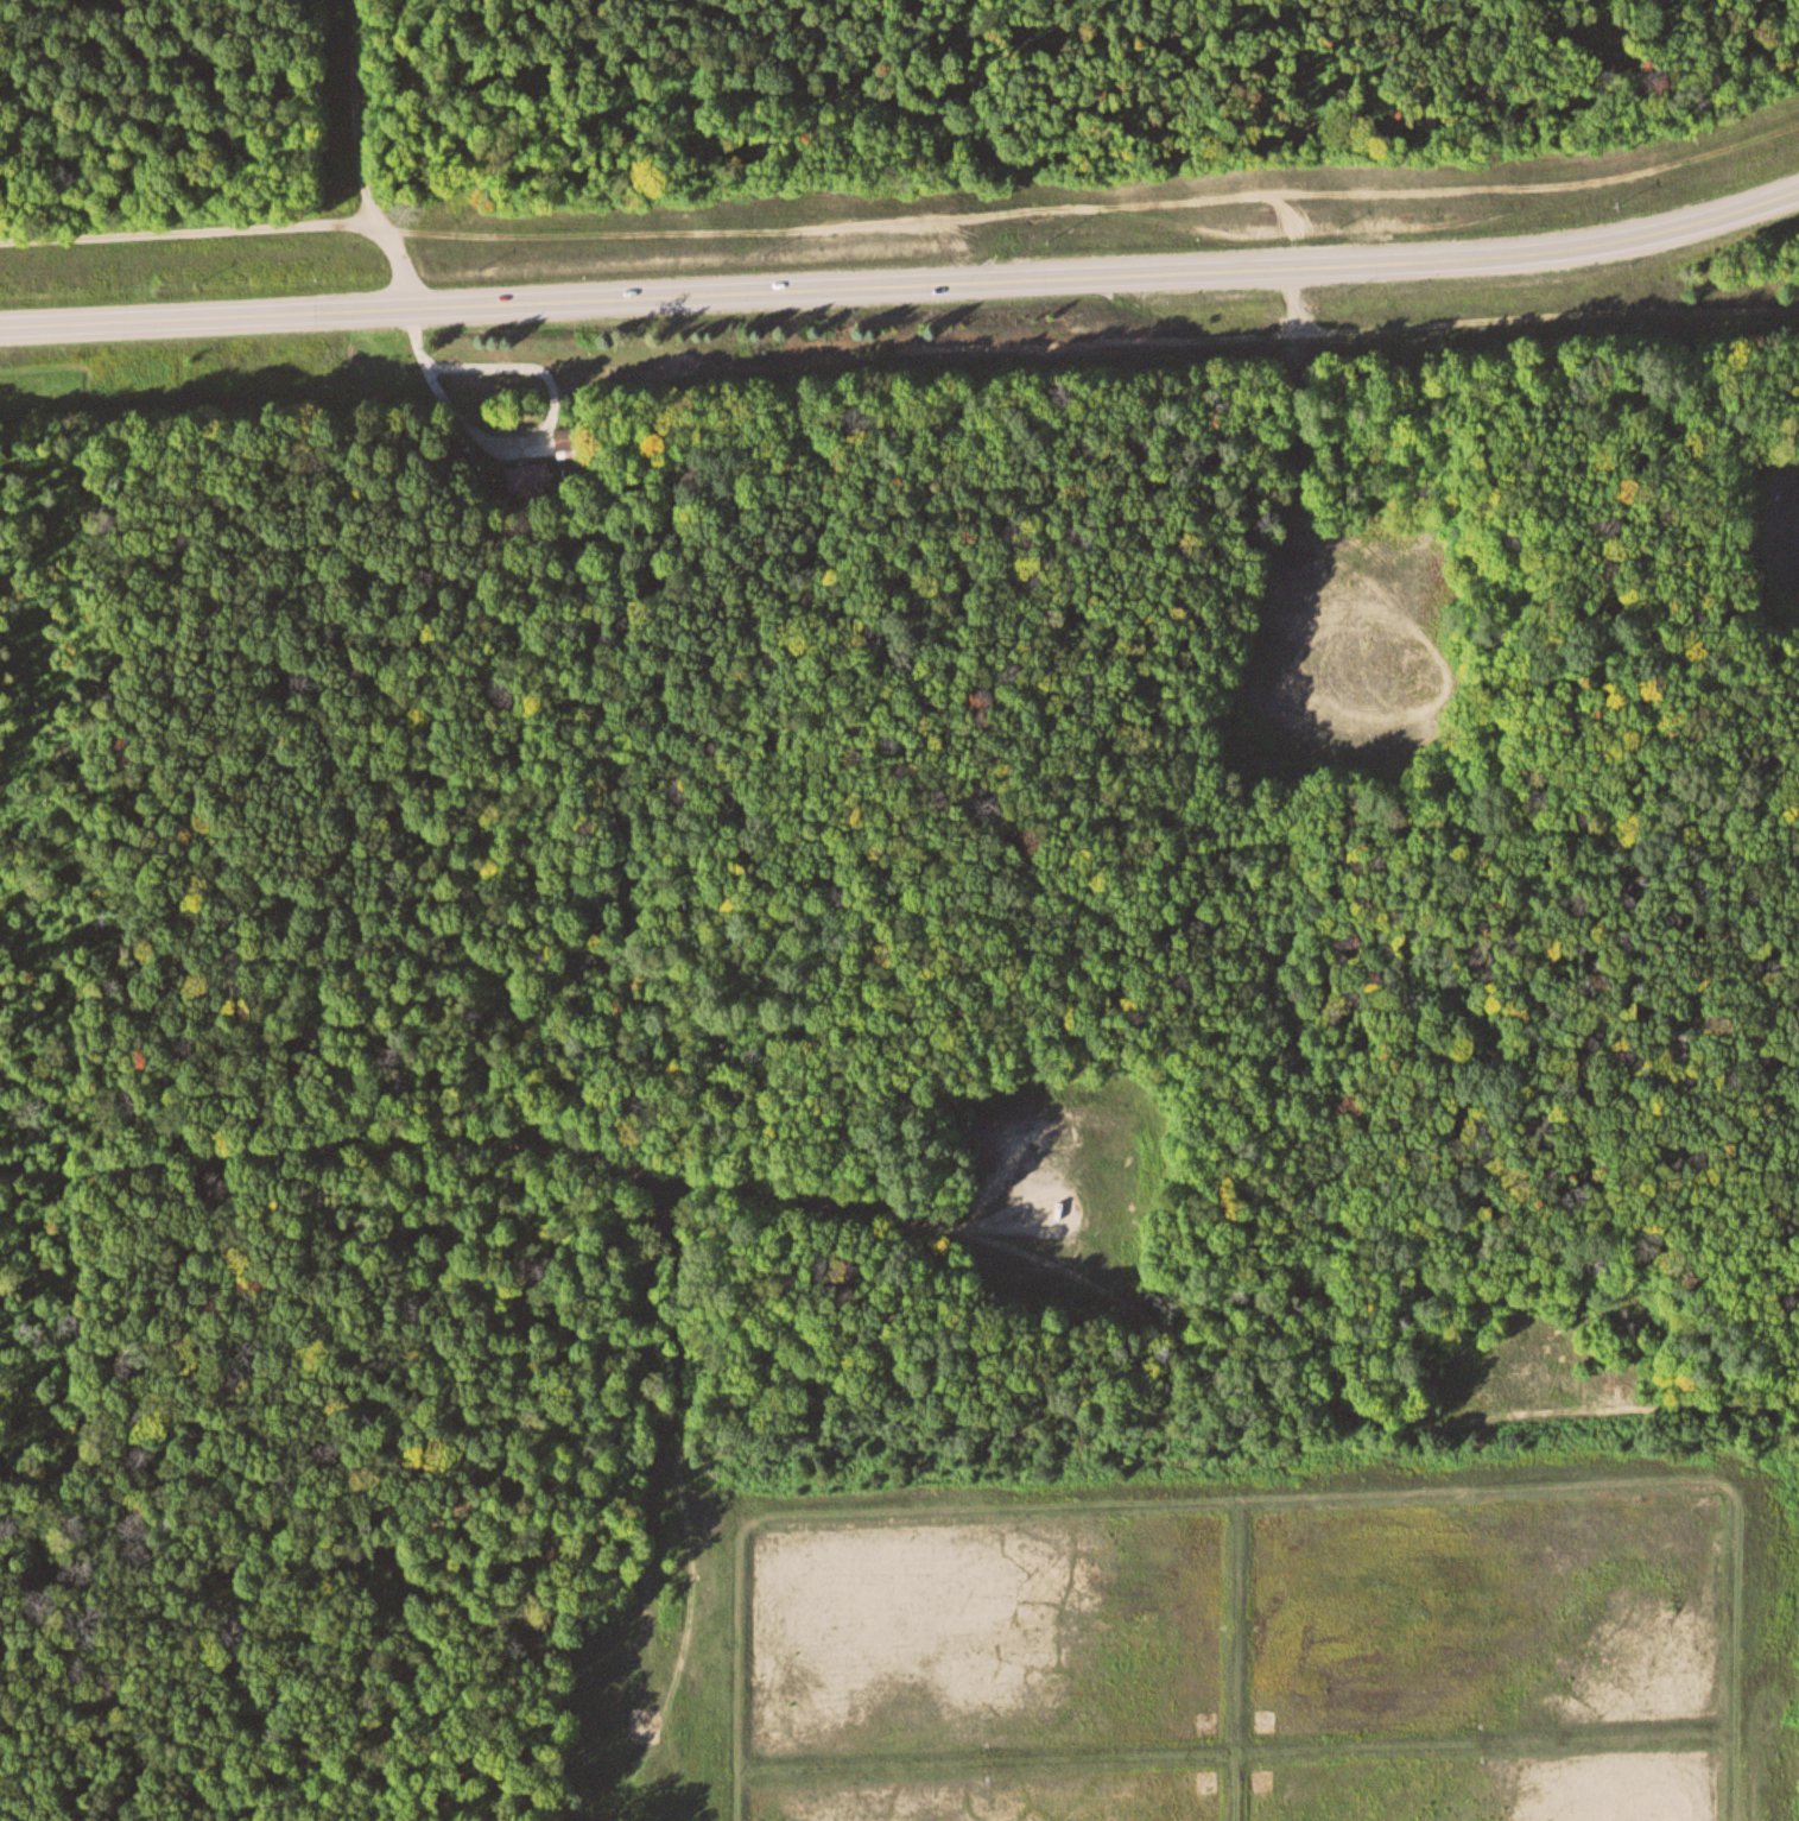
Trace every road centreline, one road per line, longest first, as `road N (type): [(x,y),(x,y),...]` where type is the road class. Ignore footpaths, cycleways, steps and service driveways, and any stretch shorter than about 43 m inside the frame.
road 1 (tertiary): [(0,335),(1515,265),(1610,252),(1798,196)]
road 2 (track): [(1393,1424),(1798,1410)]
road 3 (track): [(0,239),(378,217)]
road 4 (track): [(423,316),(374,210),(361,141),(364,0)]

